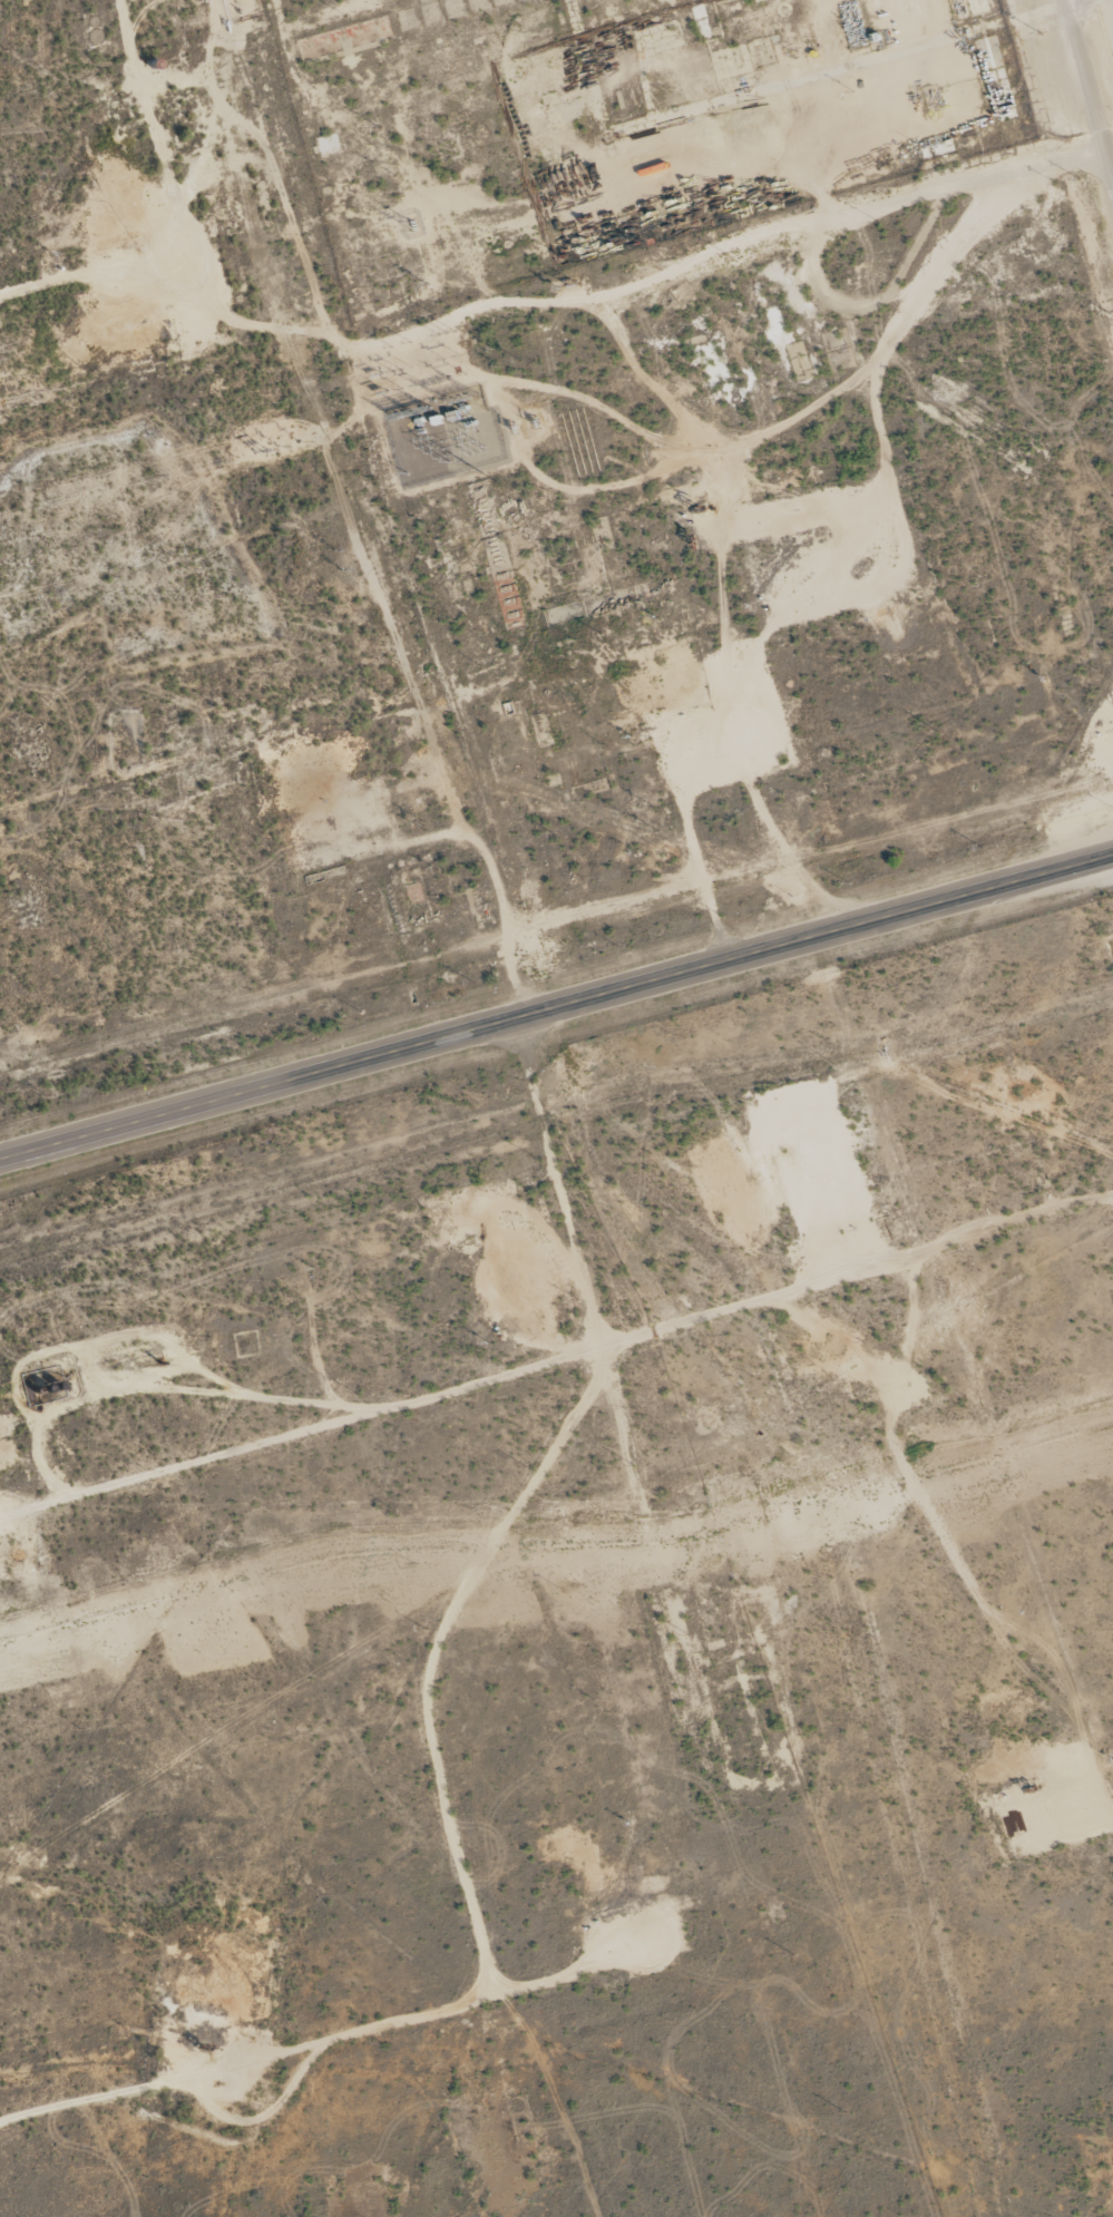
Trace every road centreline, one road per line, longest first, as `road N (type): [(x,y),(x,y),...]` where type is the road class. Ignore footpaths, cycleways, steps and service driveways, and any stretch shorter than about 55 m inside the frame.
road 1 (primary): [(0,1157),(1112,853)]
road 2 (residential): [(1112,199),(1056,0)]

